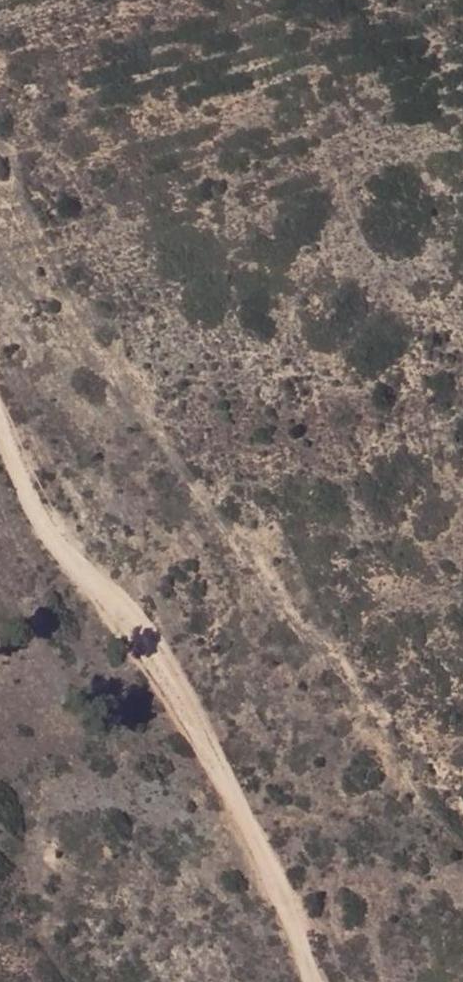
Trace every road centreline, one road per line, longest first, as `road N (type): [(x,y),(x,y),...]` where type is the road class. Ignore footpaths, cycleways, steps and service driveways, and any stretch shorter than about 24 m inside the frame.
road 1 (track): [(316,981),(158,642),(68,540),(0,381)]

